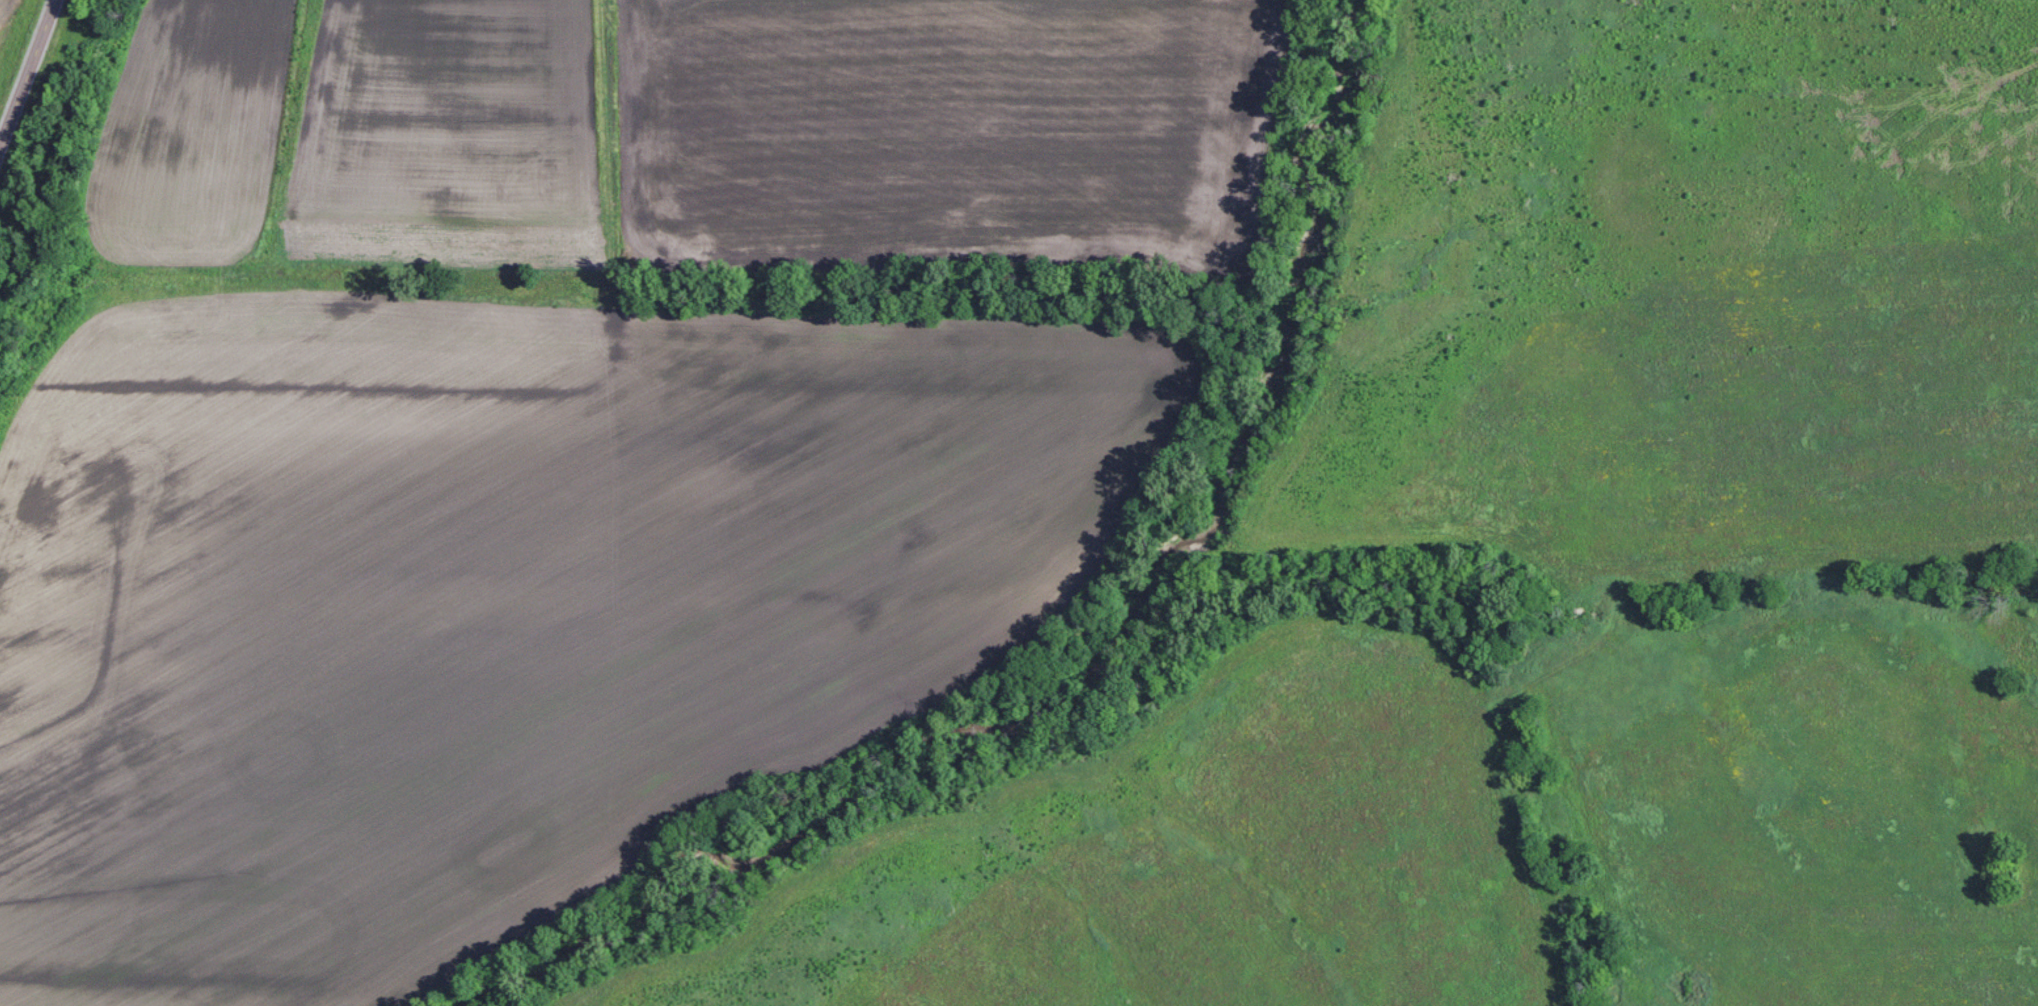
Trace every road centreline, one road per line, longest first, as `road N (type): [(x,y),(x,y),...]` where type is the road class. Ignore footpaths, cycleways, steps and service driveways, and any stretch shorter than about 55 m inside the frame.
road 1 (primary): [(0,139),(51,0)]

